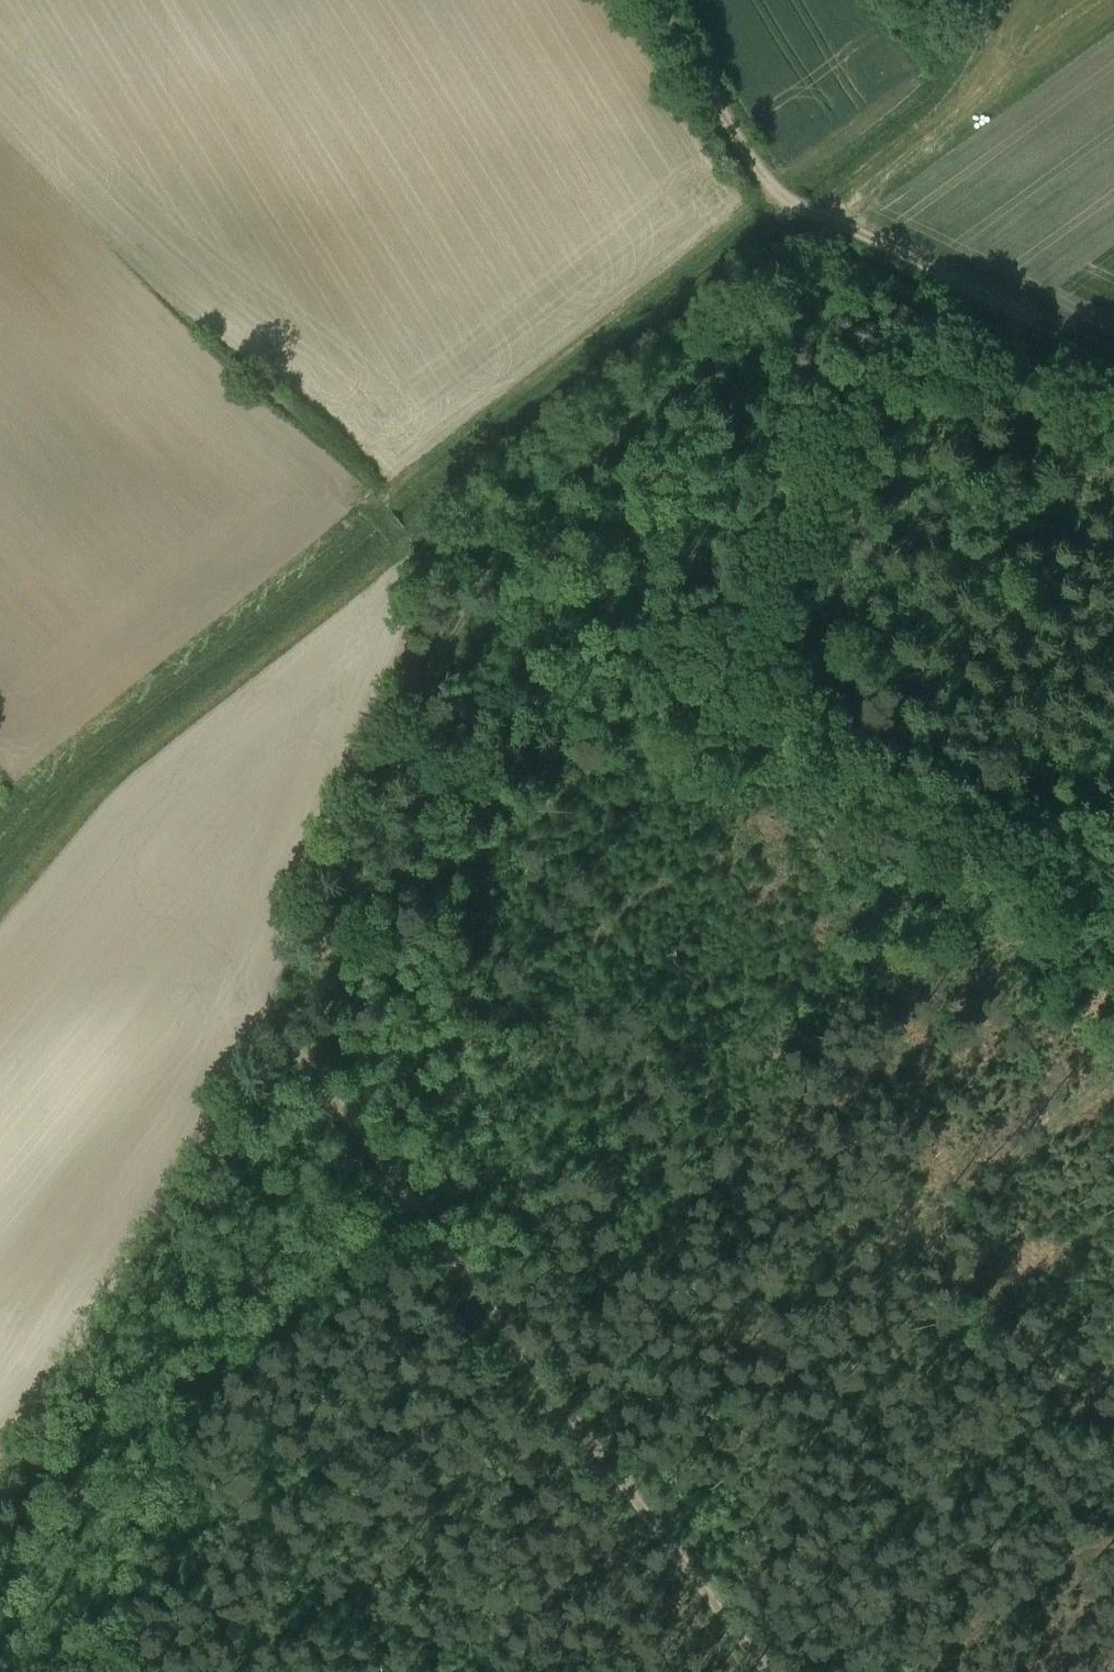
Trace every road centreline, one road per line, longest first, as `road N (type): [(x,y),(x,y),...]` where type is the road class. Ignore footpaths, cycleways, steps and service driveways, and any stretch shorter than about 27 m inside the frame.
road 1 (track): [(765,1671),(257,1003)]
road 2 (track): [(656,0),(778,201),(803,221)]

